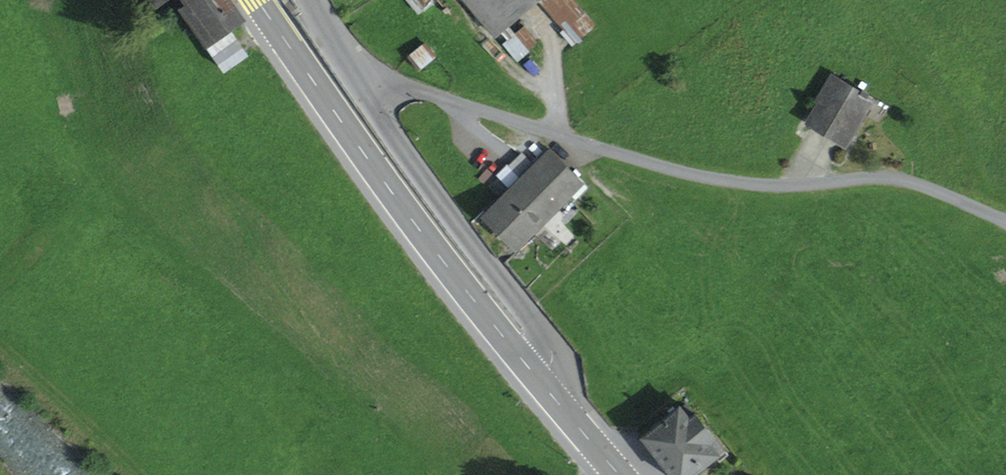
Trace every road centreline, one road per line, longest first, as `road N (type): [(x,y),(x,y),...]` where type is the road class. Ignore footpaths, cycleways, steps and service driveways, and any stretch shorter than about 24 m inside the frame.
road 1 (residential): [(1005,221),(889,177),(774,186),(706,179),(421,92),(367,92)]
road 2 (secondary): [(259,0),(432,248),(549,394)]
road 3 (residential): [(367,92),(560,356),(549,394)]

